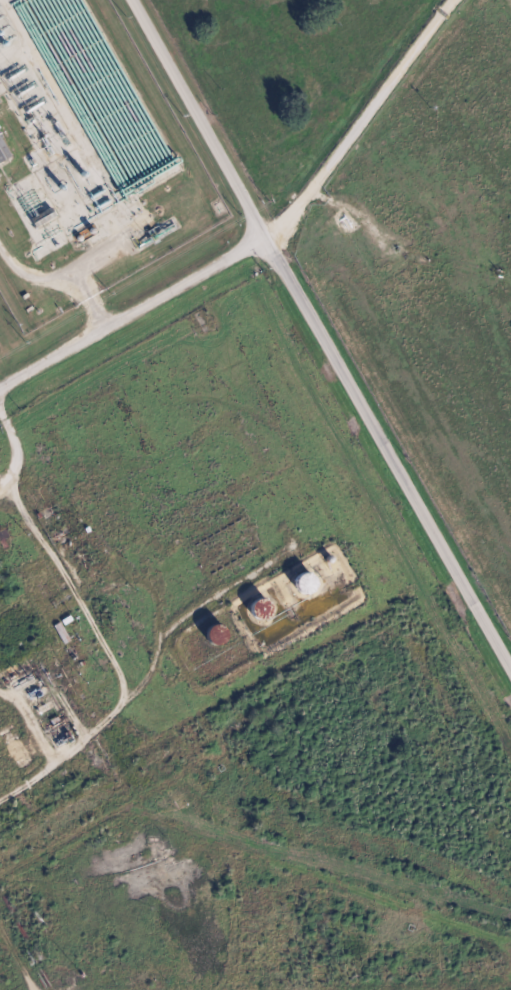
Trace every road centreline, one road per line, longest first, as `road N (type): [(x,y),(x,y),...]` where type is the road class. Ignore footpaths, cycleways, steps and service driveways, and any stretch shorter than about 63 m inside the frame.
road 1 (tertiary): [(510,672),(263,240)]
road 2 (residential): [(510,945),(498,934),(128,808)]
road 3 (residential): [(263,240),(282,228),(456,0)]
road 4 (tertiary): [(0,390),(263,240)]
road 5 (residential): [(133,0),(263,240)]
road 6 (residential): [(110,327),(75,273),(33,276),(0,242)]

